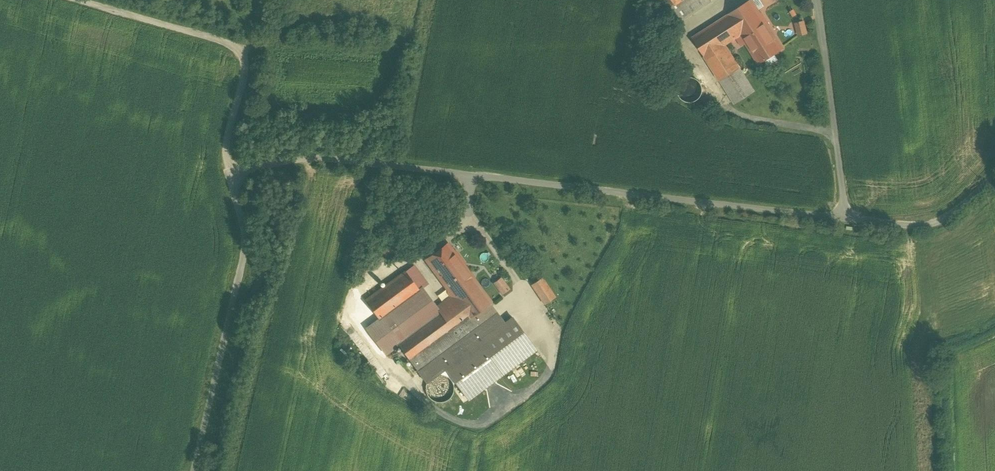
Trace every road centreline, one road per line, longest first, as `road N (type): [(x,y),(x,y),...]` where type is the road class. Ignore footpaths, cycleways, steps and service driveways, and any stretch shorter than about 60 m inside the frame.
road 1 (residential): [(194,470),(241,267),(245,219),(229,167),(317,152),(914,217),(945,209),(994,165)]
road 2 (track): [(87,0),(229,41),(246,55),(235,166)]

